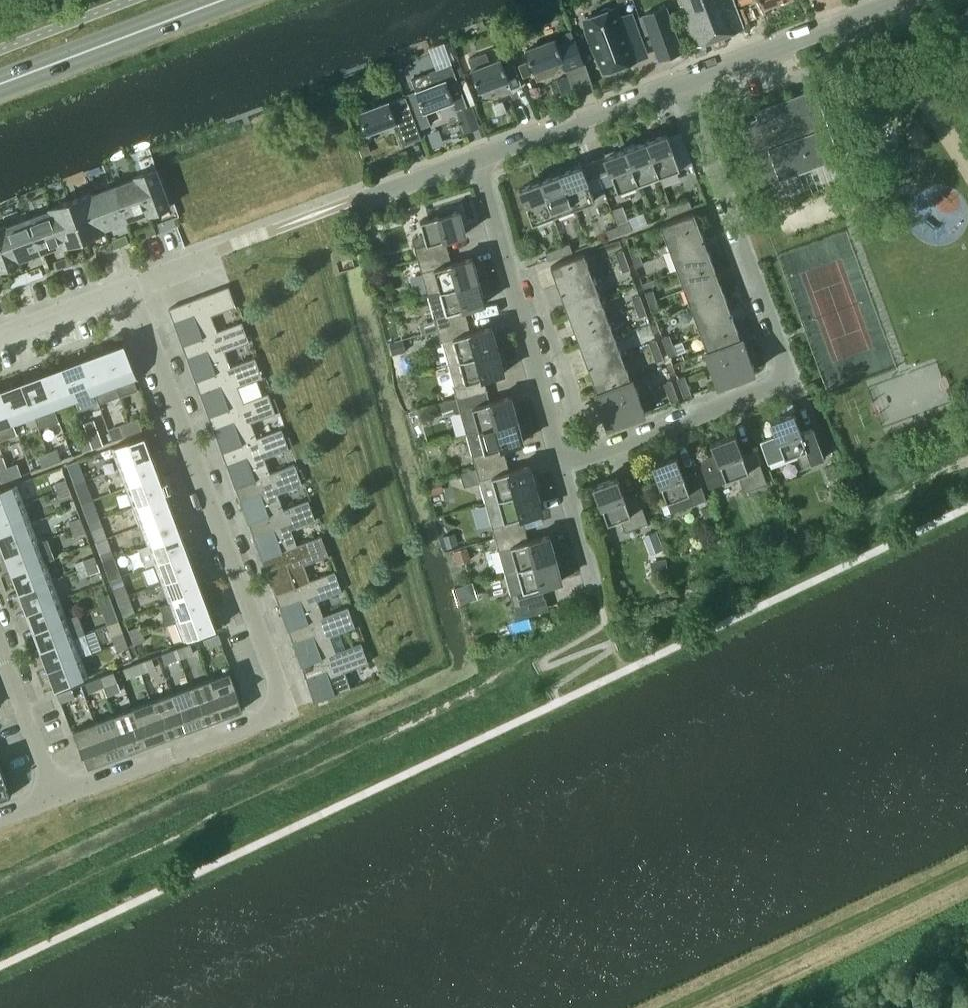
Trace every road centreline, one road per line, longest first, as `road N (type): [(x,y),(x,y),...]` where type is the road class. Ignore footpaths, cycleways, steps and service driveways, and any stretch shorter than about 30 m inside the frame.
road 1 (residential): [(57,799),(270,715),(279,698),(132,291)]
road 2 (residential): [(686,82),(781,357),(778,375),(765,389),(559,468)]
road 3 (track): [(675,1007),(967,870)]
road 4 (residential): [(559,468),(481,158)]
road 5 (residential): [(686,82),(903,0)]
road 6 (primary): [(0,80),(210,0)]
road 7 (residential): [(481,158),(686,82)]
road 8 (residential): [(57,799),(0,645)]
road 9 (residential): [(0,340),(132,291)]
road 10 (residential): [(598,597),(559,468)]
road 11 (residential): [(364,196),(481,158)]

